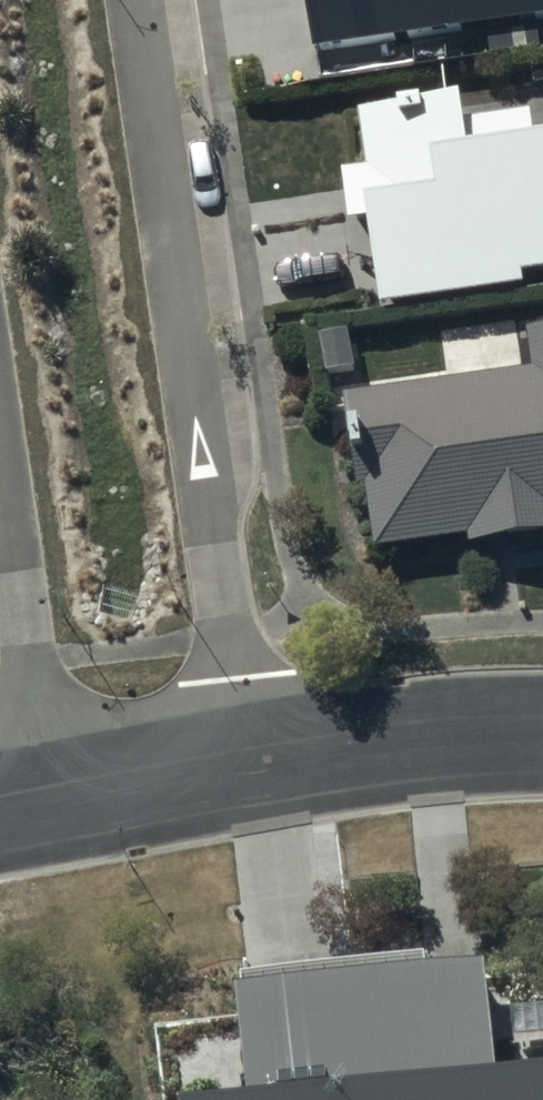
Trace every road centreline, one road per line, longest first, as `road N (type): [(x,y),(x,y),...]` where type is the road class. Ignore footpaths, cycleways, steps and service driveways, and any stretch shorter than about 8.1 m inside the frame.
road 1 (residential): [(137,0),(248,758)]
road 2 (residential): [(46,797),(0,482)]
road 3 (residential): [(248,758),(386,736),(542,726)]
road 4 (residential): [(46,797),(248,758)]

